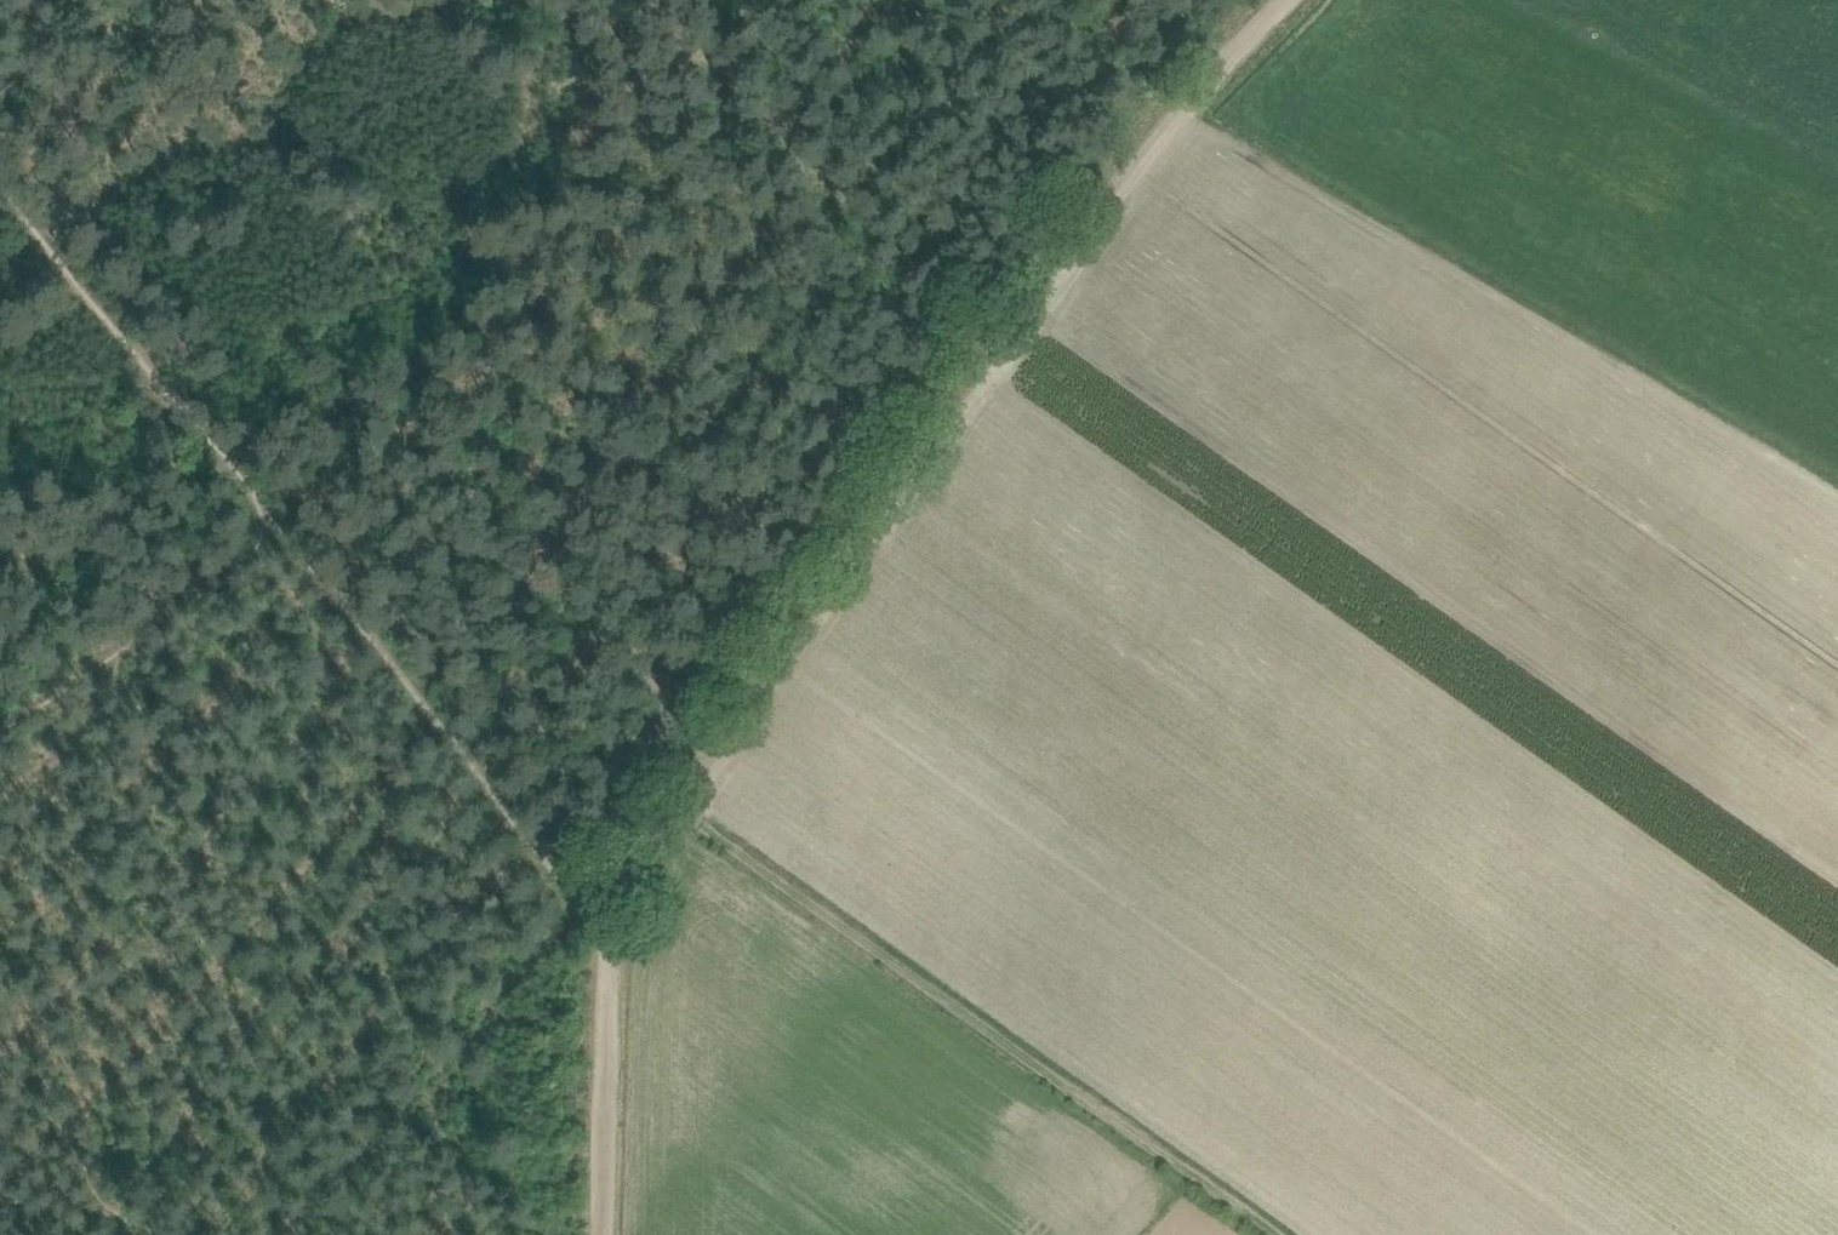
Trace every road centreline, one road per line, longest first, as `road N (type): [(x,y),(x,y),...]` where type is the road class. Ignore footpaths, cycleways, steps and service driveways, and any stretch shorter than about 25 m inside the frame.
road 1 (track): [(1283,0),(1182,104),(1002,355),(650,852),(612,936),(276,543),(0,201)]
road 2 (track): [(0,731),(276,543)]
road 3 (track): [(612,936),(600,1234)]

